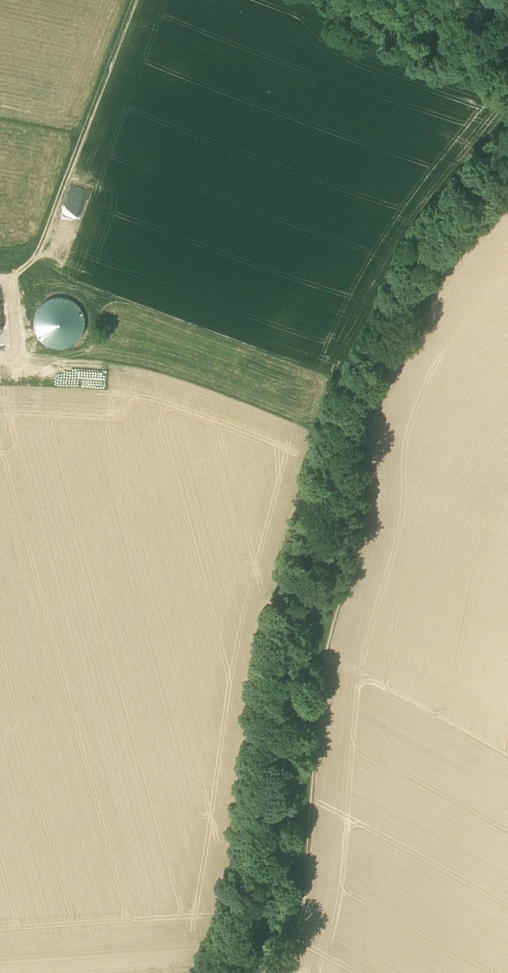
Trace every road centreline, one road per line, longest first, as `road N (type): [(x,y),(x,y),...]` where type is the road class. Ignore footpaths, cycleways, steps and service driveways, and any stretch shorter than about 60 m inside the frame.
road 1 (track): [(507,187),(433,276),(358,439),(368,491),(324,654),(288,955),(273,972)]

